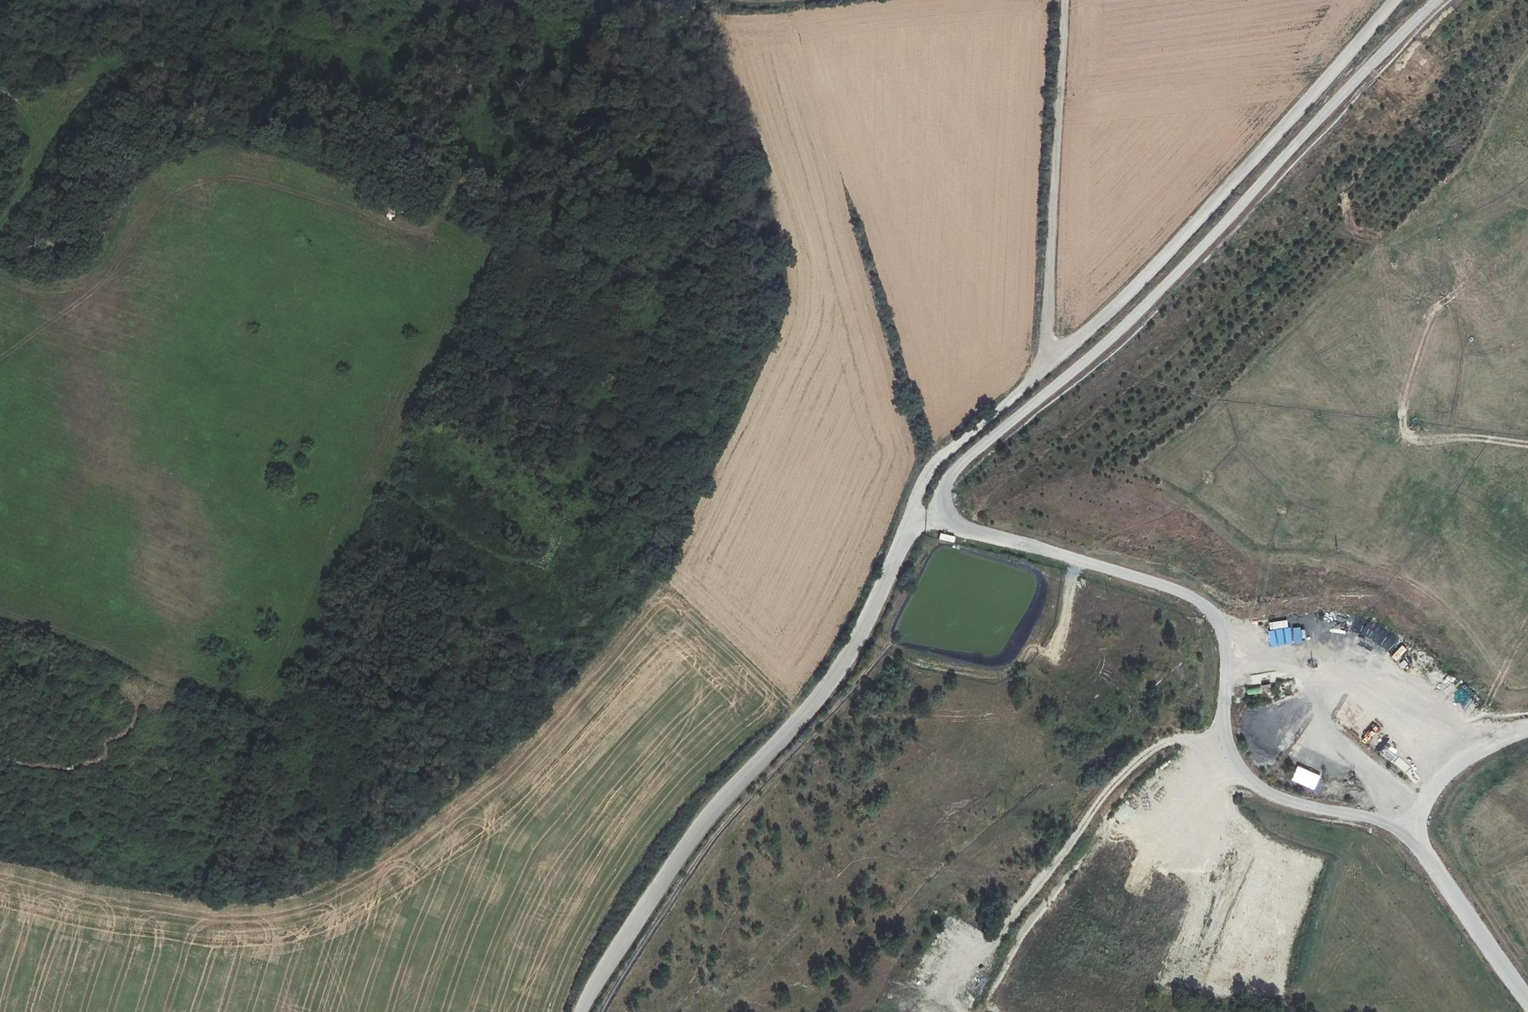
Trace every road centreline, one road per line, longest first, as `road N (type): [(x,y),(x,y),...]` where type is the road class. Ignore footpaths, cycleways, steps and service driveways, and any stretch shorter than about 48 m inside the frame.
road 1 (unclassified): [(580,1011),(688,840),(841,666),(937,463),(1180,247),(1399,0)]
road 2 (track): [(1065,0),(1041,375)]

